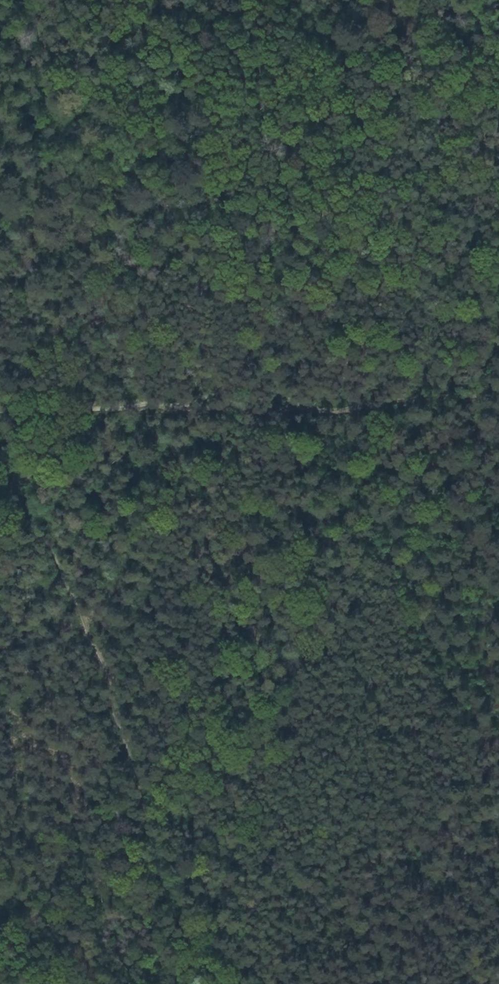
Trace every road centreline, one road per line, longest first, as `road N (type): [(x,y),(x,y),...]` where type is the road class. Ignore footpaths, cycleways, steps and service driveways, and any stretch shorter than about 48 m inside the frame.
road 1 (track): [(0,420),(498,398)]

